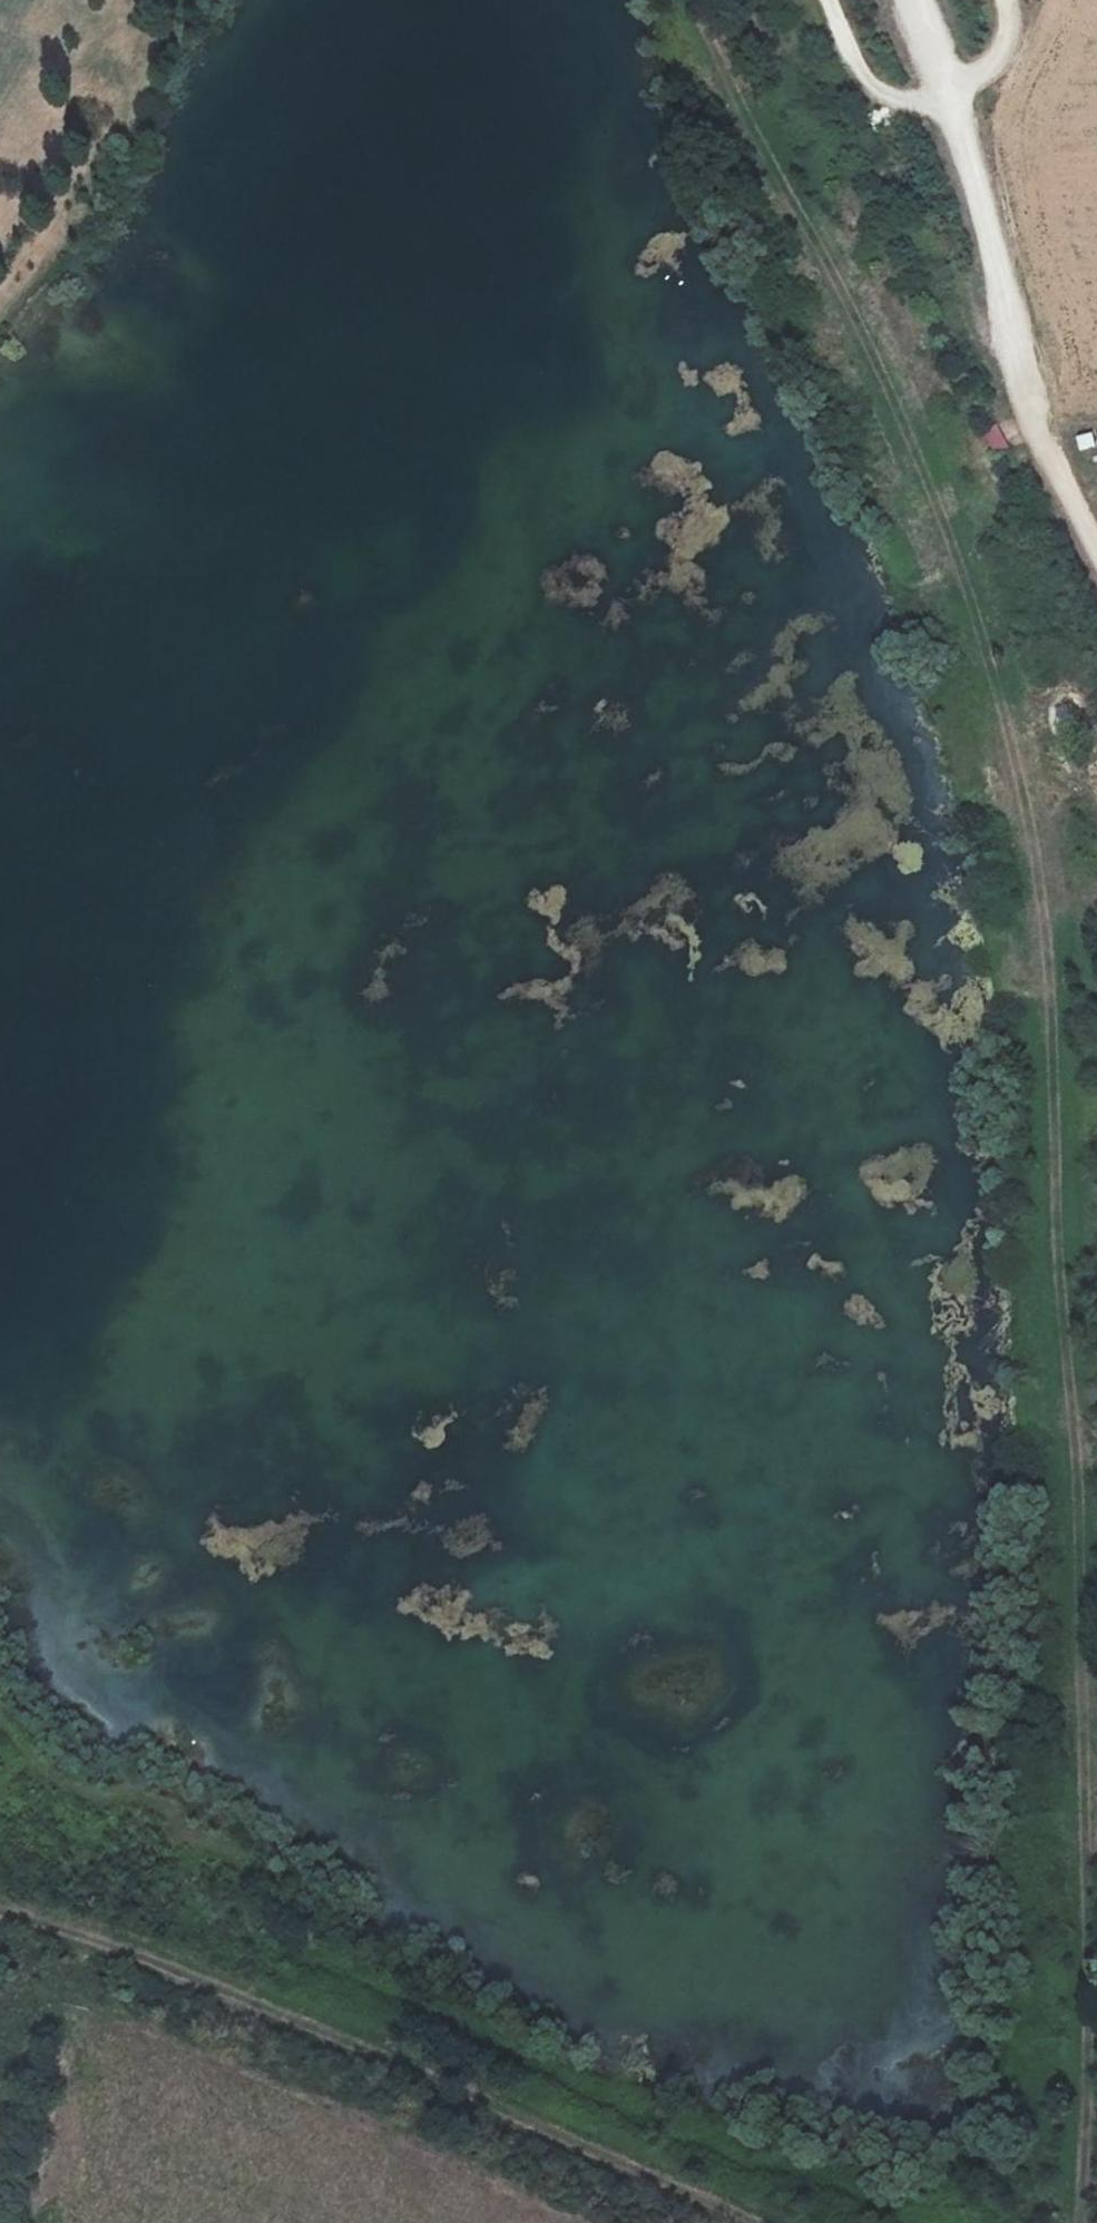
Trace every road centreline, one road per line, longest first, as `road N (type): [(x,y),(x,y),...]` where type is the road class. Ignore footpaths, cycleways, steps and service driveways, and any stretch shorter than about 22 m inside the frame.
road 1 (track): [(913,0),(991,245),(1016,391),(1096,567)]
road 2 (track): [(950,102),(864,95),(823,0)]
road 3 (track): [(950,102),(997,58),(1003,0)]

